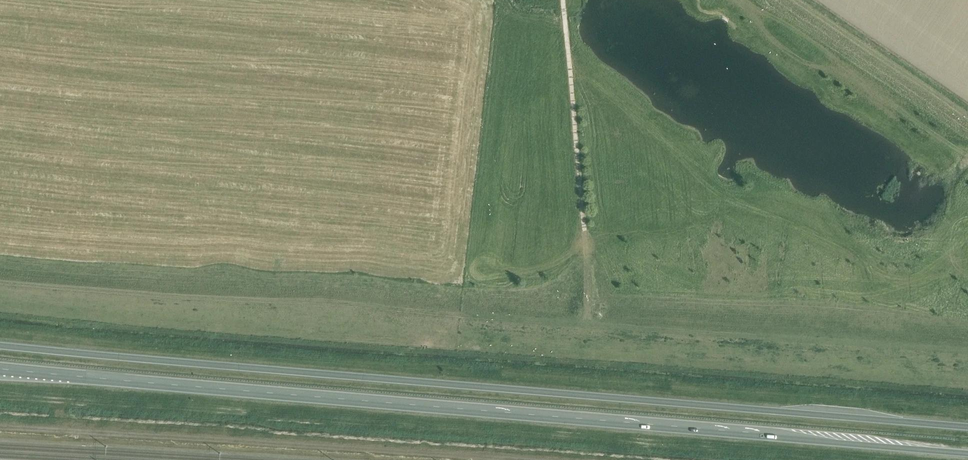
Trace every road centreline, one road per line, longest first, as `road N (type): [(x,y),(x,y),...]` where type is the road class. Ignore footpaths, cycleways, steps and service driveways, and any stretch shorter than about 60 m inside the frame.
road 1 (trunk): [(0,372),(967,454)]
road 2 (trunk): [(967,427),(0,345)]
road 3 (track): [(0,427),(524,459)]
road 4 (track): [(562,0),(584,221)]

